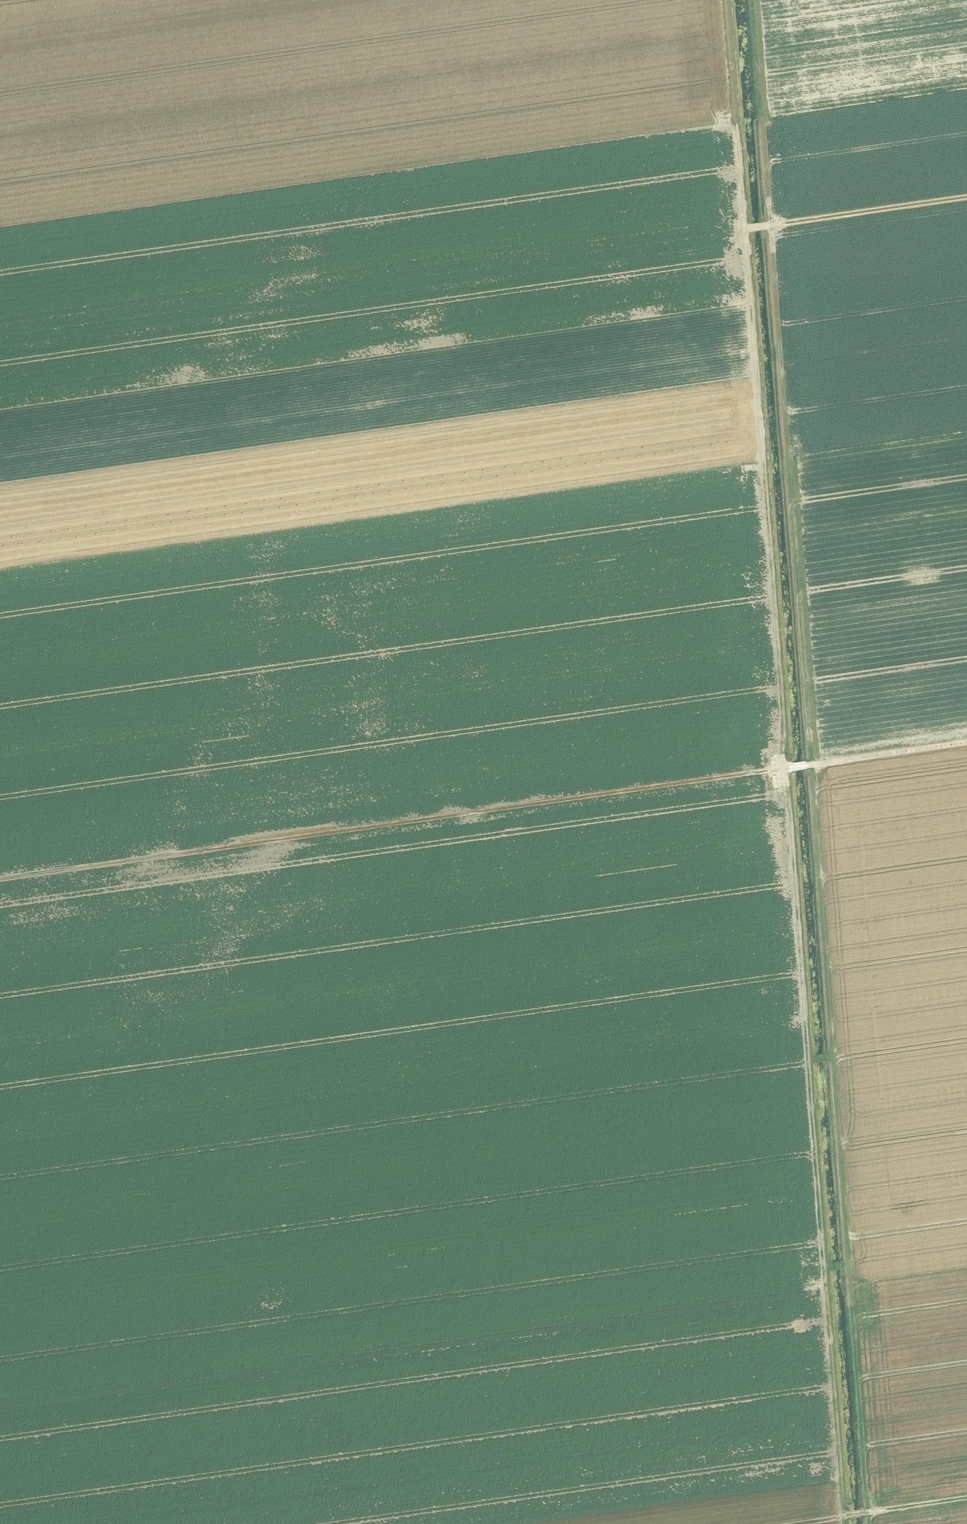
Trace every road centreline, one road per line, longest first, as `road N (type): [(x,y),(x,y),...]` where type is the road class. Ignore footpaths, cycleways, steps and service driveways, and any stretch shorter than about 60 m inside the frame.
road 1 (track): [(731,230),(966,197)]
road 2 (track): [(784,768),(966,741)]
road 3 (track): [(827,1517),(966,1498)]

